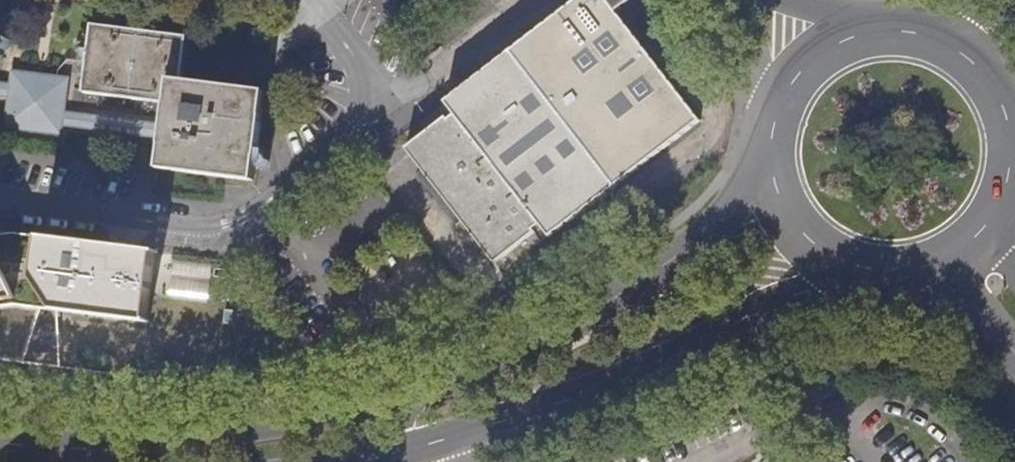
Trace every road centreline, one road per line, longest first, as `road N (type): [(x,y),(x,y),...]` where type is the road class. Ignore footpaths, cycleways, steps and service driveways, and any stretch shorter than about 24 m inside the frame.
road 1 (secondary): [(767,155),(730,205),(649,277),(525,346),(452,373),(209,430),(98,440),(0,434)]
road 2 (secondary): [(343,461),(422,447),(537,408),(846,265)]
road 3 (secondary): [(767,155),(775,195),(796,230),(846,265)]
road 4 (secondary): [(923,267),(1014,364)]
road 5 (secondary): [(868,33),(809,61),(773,115)]
road 6 (secondary): [(1004,121),(974,67),(920,36)]
road 7 (unclassified): [(733,0),(773,115)]

